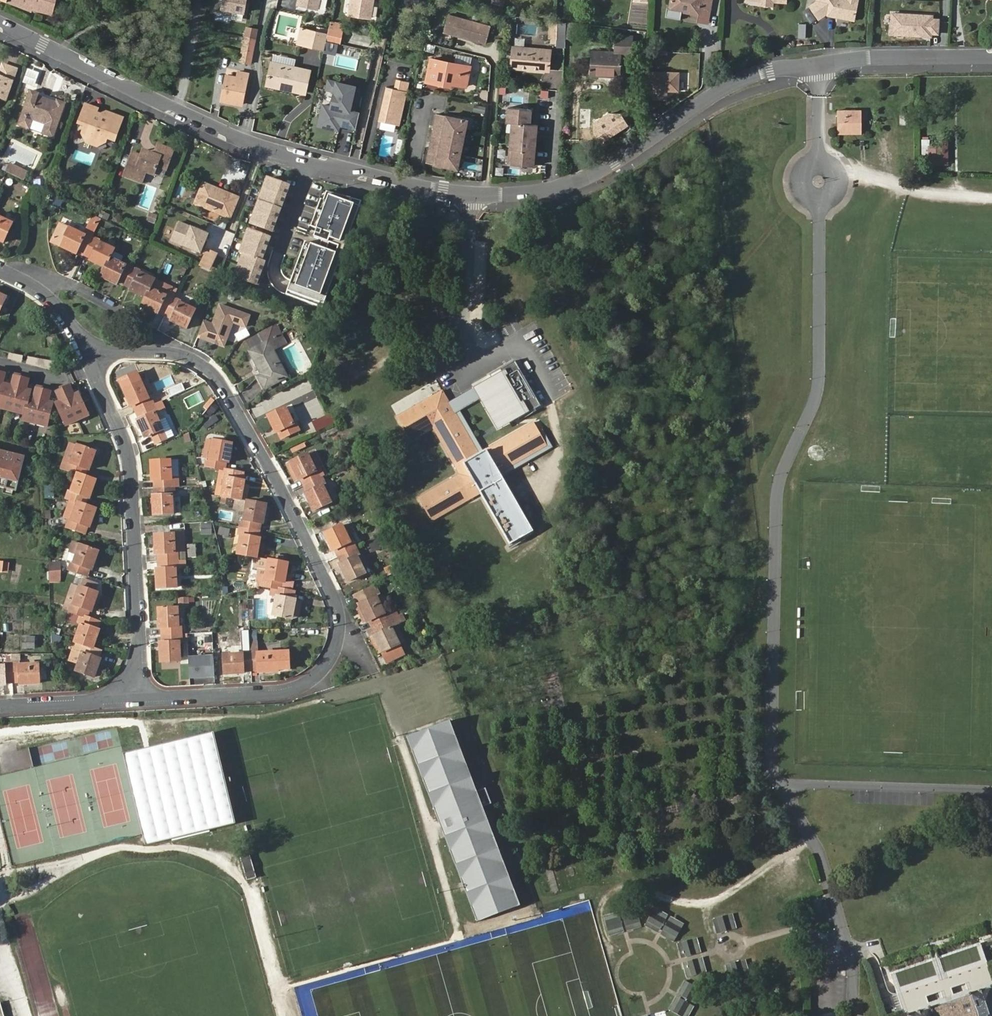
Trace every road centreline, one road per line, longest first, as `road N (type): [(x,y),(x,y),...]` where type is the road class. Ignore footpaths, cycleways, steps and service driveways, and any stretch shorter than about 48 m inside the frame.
road 1 (tertiary): [(0,20),(69,61),(277,156),(470,195),(550,190),(592,175),(729,88),(770,71),(991,59)]
road 2 (residential): [(137,698),(283,692),(315,677),(341,632),(338,604),(213,373),(183,354),(90,354)]
road 3 (residential): [(90,354),(126,443),(133,484),(137,698)]
road 4 (track): [(819,180),(849,176),(926,194),(991,198)]
road 5 (residential): [(0,707),(137,698)]
road 6 (residential): [(0,270),(59,306),(90,354)]

